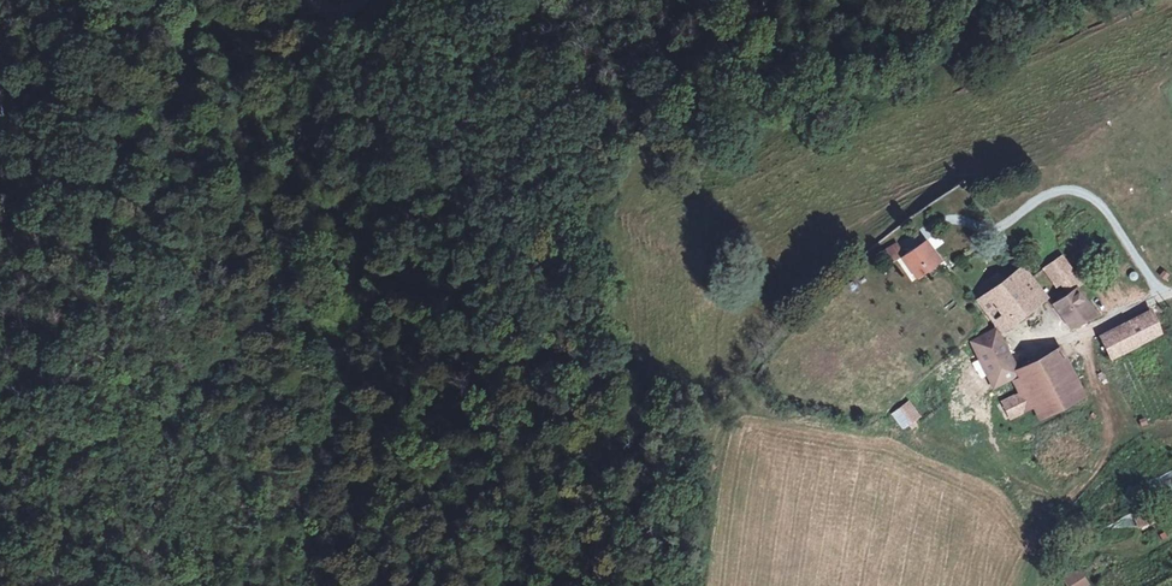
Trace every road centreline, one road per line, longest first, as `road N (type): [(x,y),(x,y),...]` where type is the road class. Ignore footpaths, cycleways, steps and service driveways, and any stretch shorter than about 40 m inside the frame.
road 1 (track): [(938,227),(953,221),(998,231),(1052,194),(1079,193),(1103,207),(1163,297)]
road 2 (track): [(0,459),(39,458),(93,483),(165,585)]

